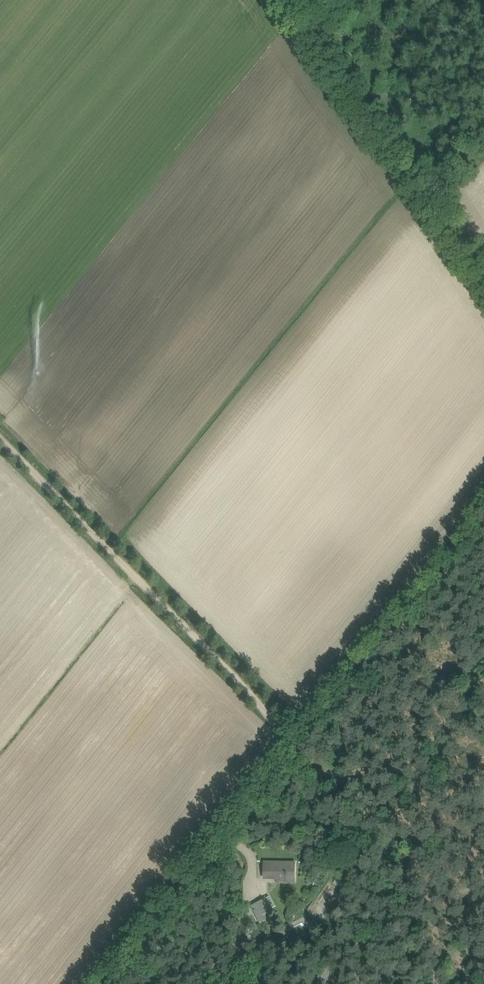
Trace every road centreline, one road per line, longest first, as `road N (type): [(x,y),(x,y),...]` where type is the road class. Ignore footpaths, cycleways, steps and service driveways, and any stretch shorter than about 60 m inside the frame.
road 1 (track): [(298,745),(0,438)]
road 2 (unclassified): [(102,983),(298,745)]
road 3 (track): [(483,278),(309,34)]
road 4 (track): [(298,745),(483,511)]

